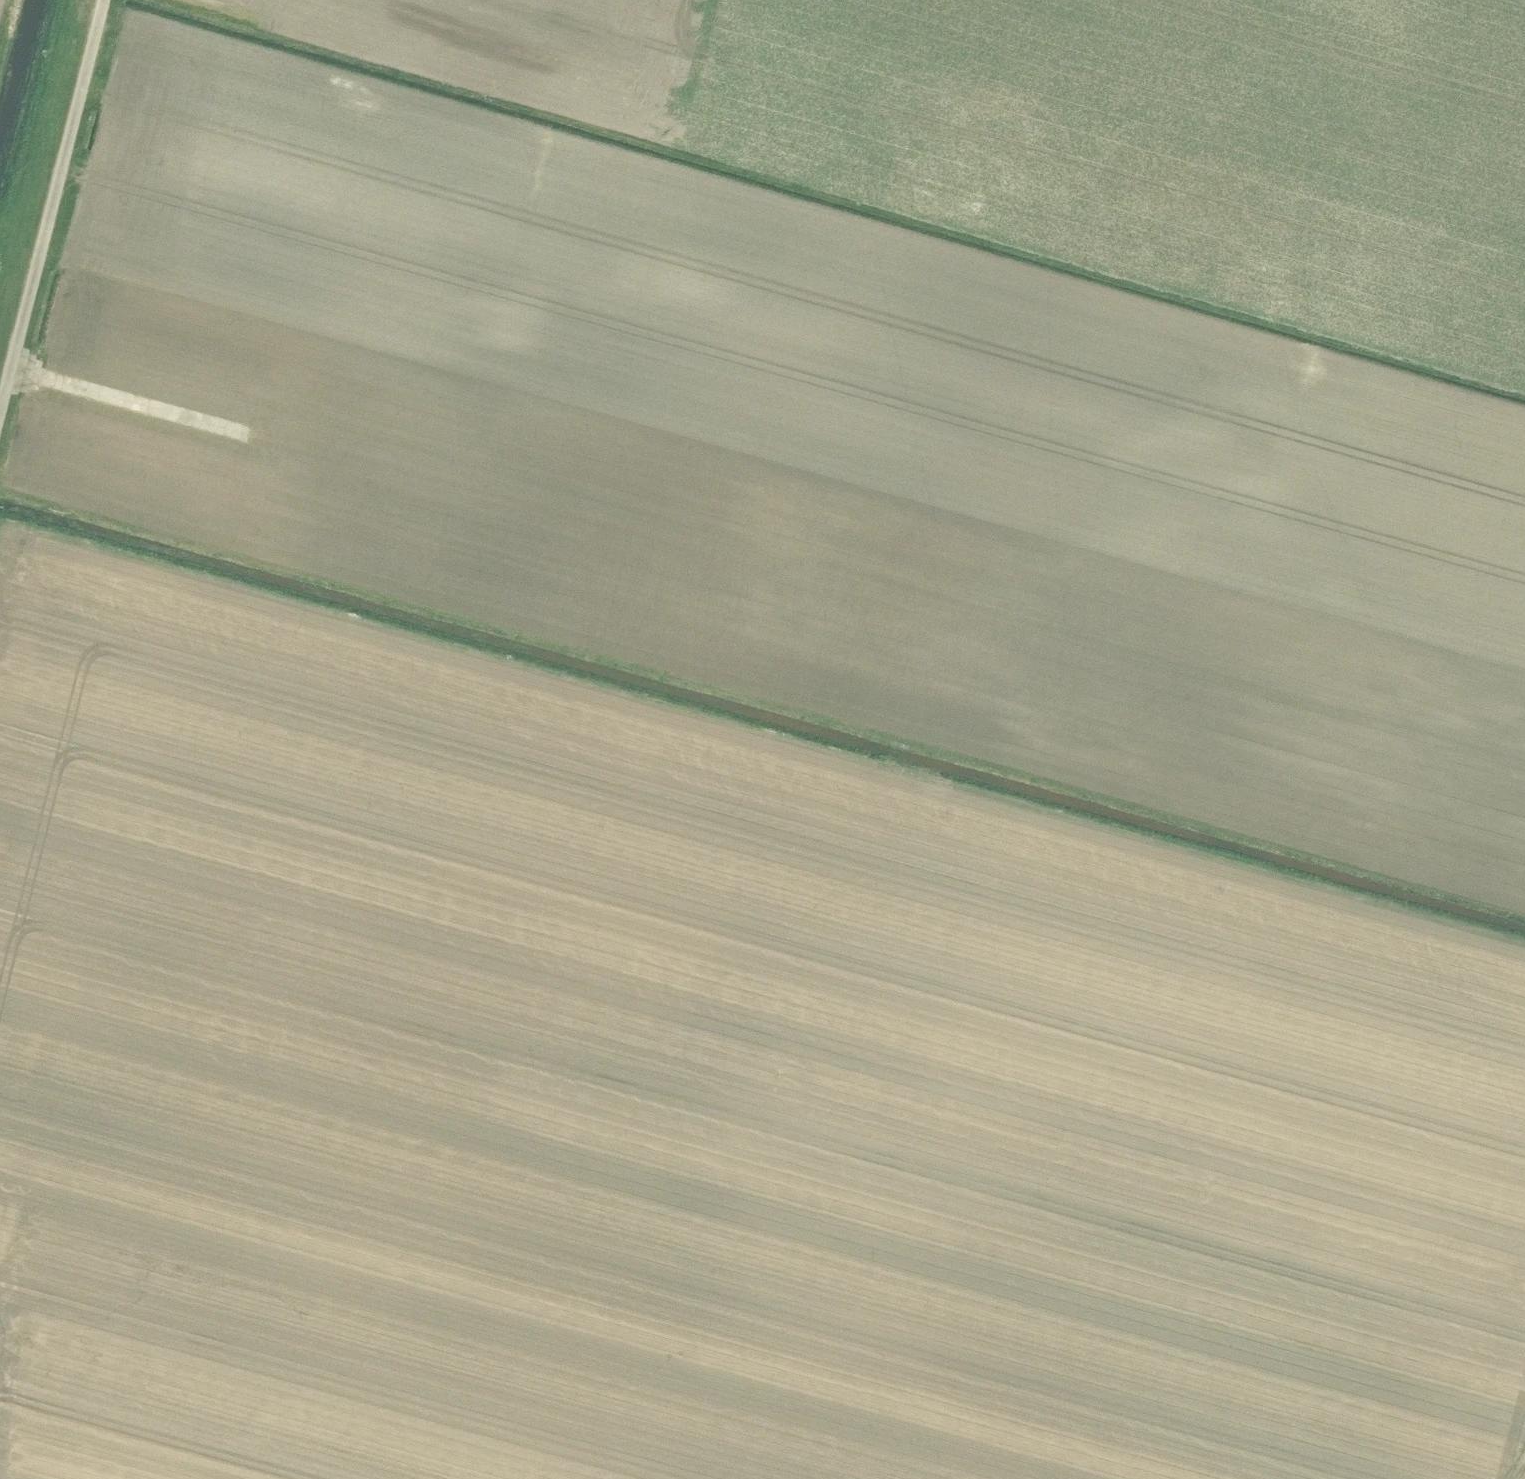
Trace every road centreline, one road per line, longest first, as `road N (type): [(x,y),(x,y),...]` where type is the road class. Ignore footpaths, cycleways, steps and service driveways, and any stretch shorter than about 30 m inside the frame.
road 1 (unclassified): [(0,415),(103,0)]

